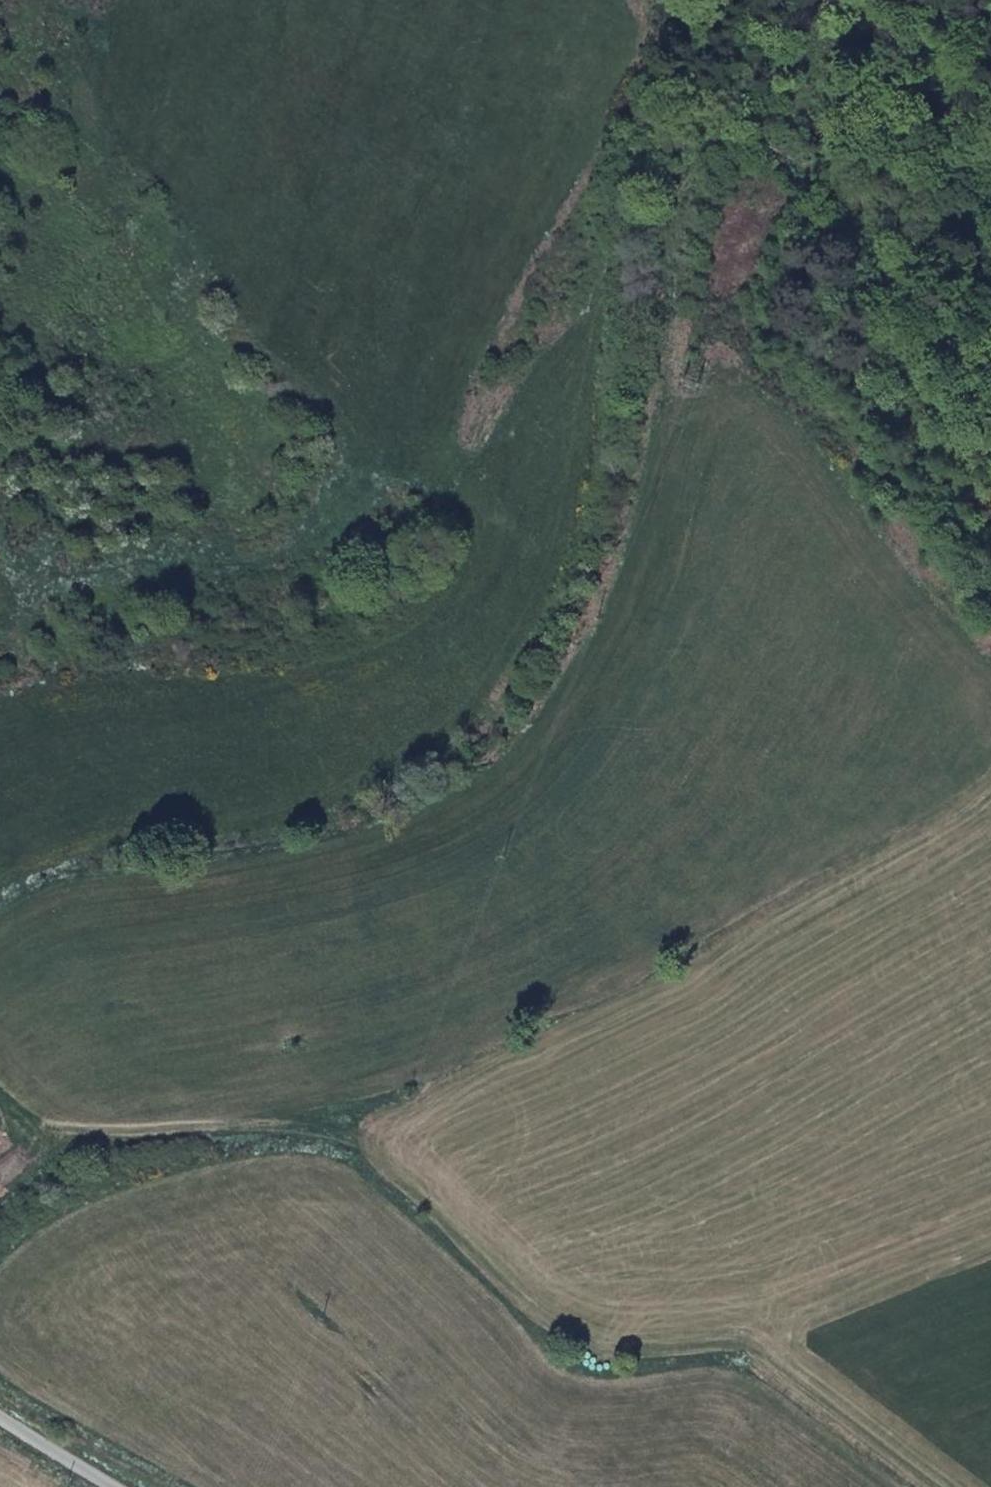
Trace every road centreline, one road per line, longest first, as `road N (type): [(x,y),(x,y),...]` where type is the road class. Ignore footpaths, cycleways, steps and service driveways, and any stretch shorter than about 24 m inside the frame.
road 1 (track): [(0,664),(104,636),(291,634),(359,595),(409,545),(652,115),(710,99),(782,119),(990,236)]
road 2 (unclassified): [(113,1486),(0,1417)]

